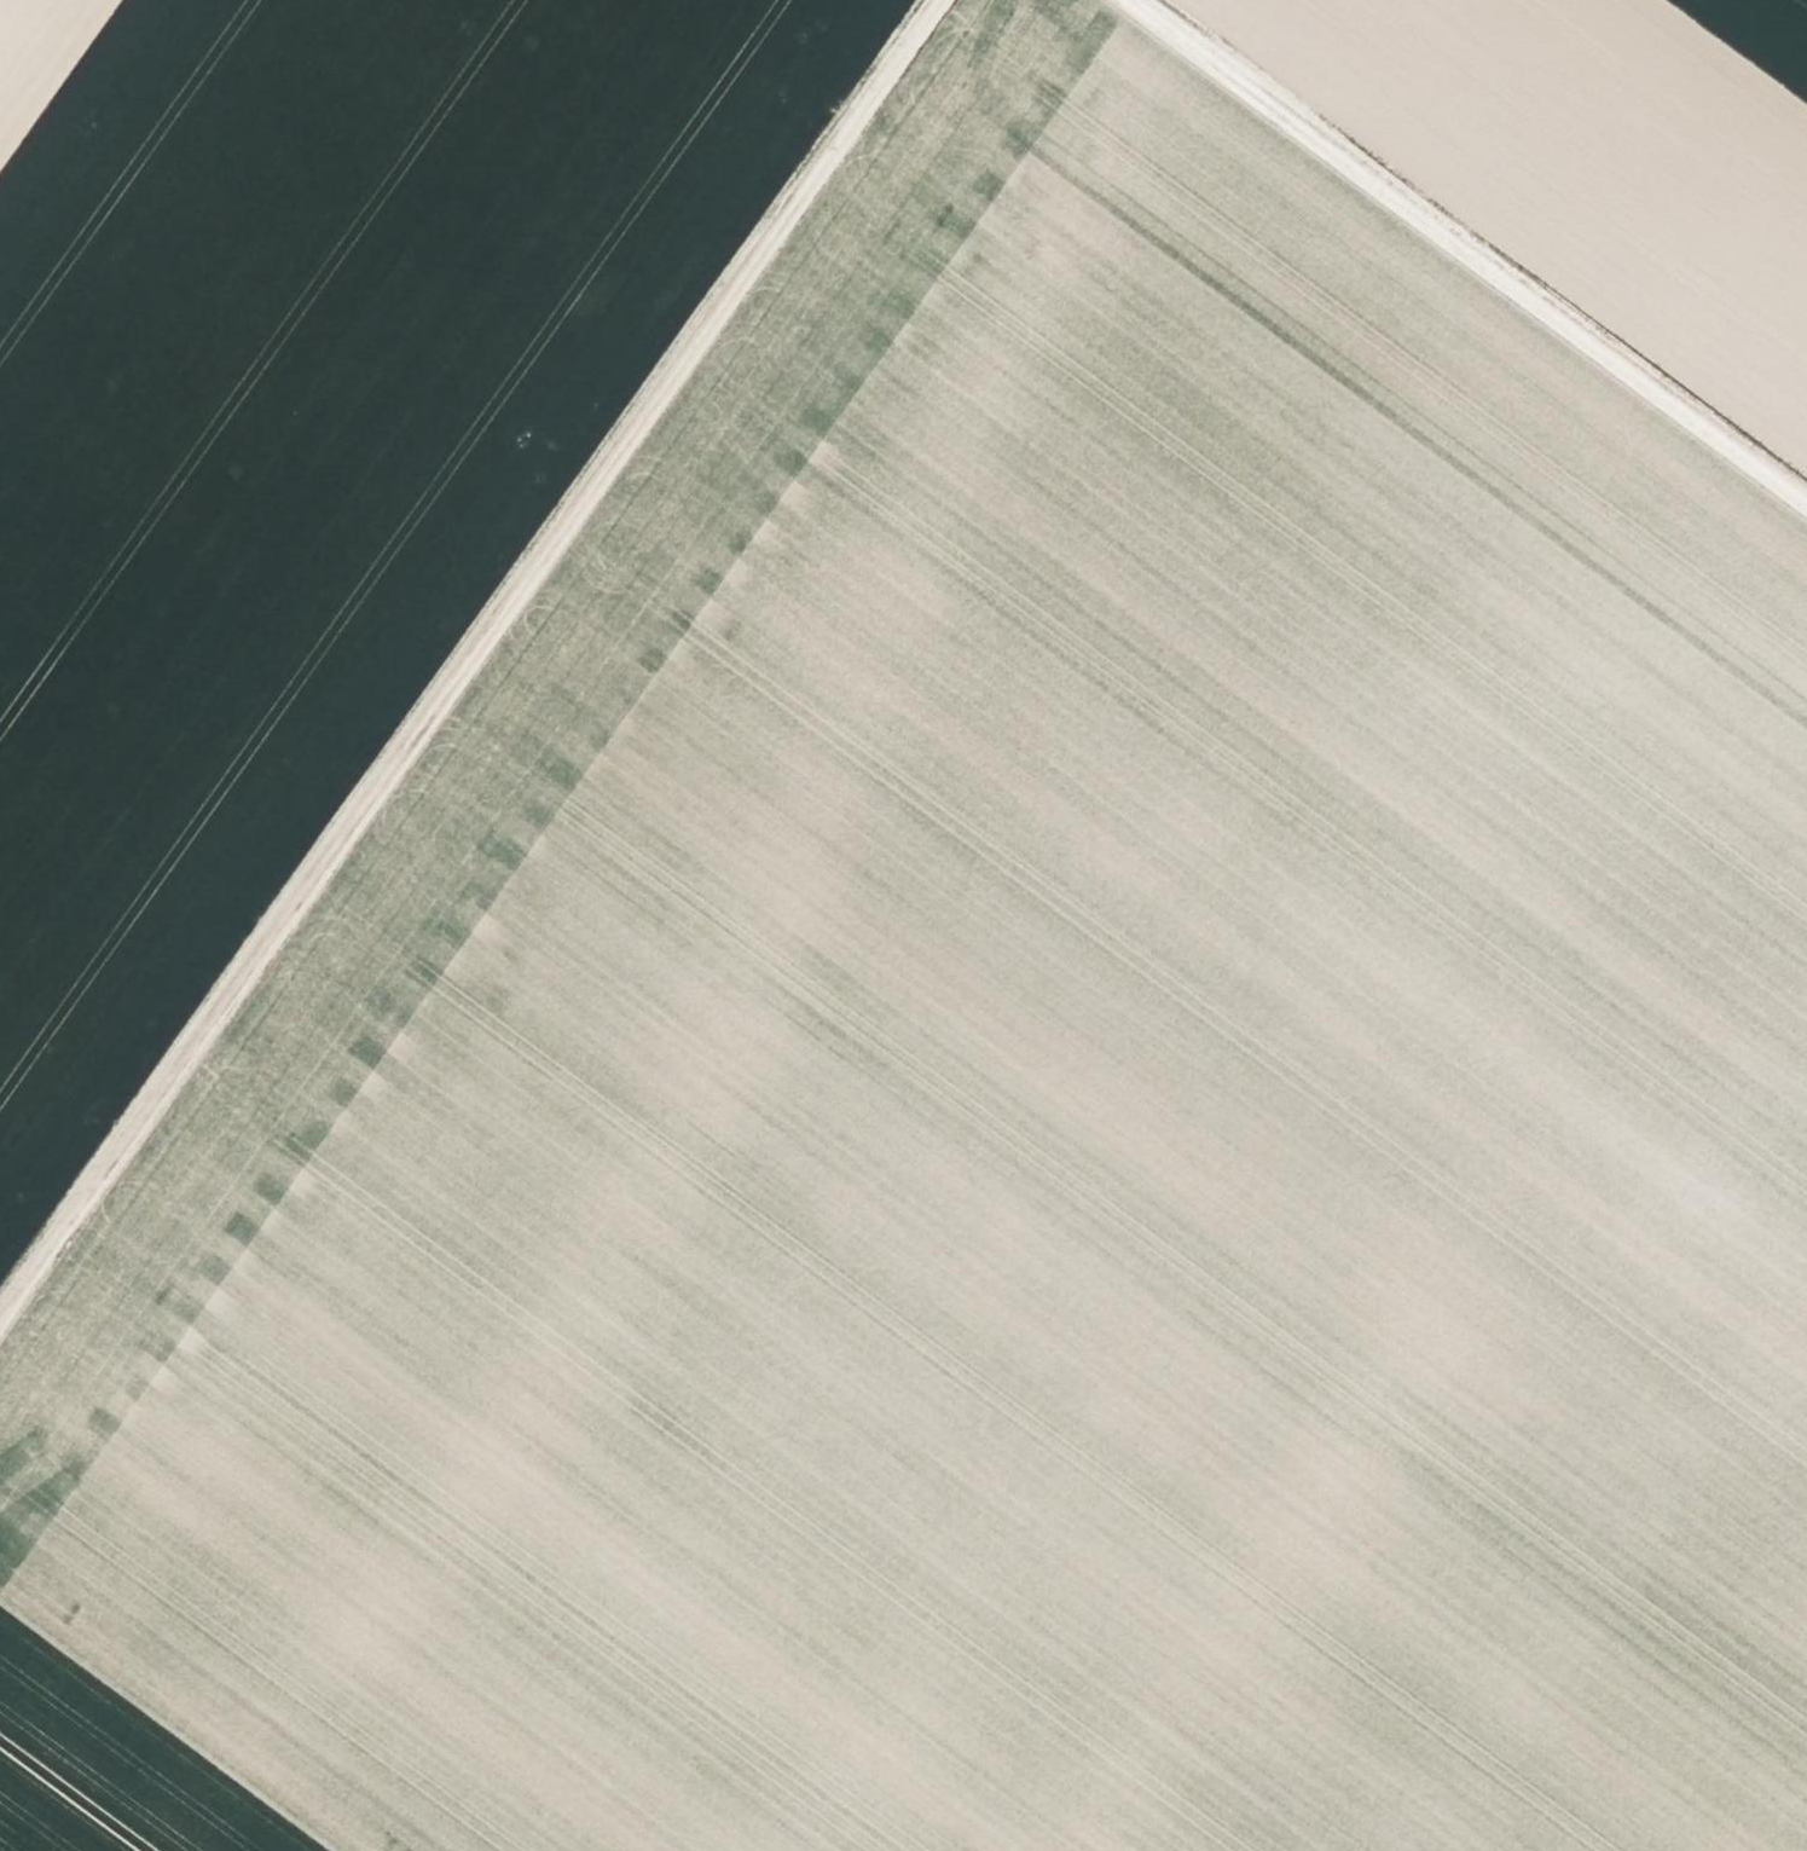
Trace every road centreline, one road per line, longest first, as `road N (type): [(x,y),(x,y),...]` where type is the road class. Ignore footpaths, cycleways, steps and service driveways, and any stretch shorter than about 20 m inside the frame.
road 1 (track): [(936,0),(0,1316)]
road 2 (track): [(1125,0),(1806,506)]

